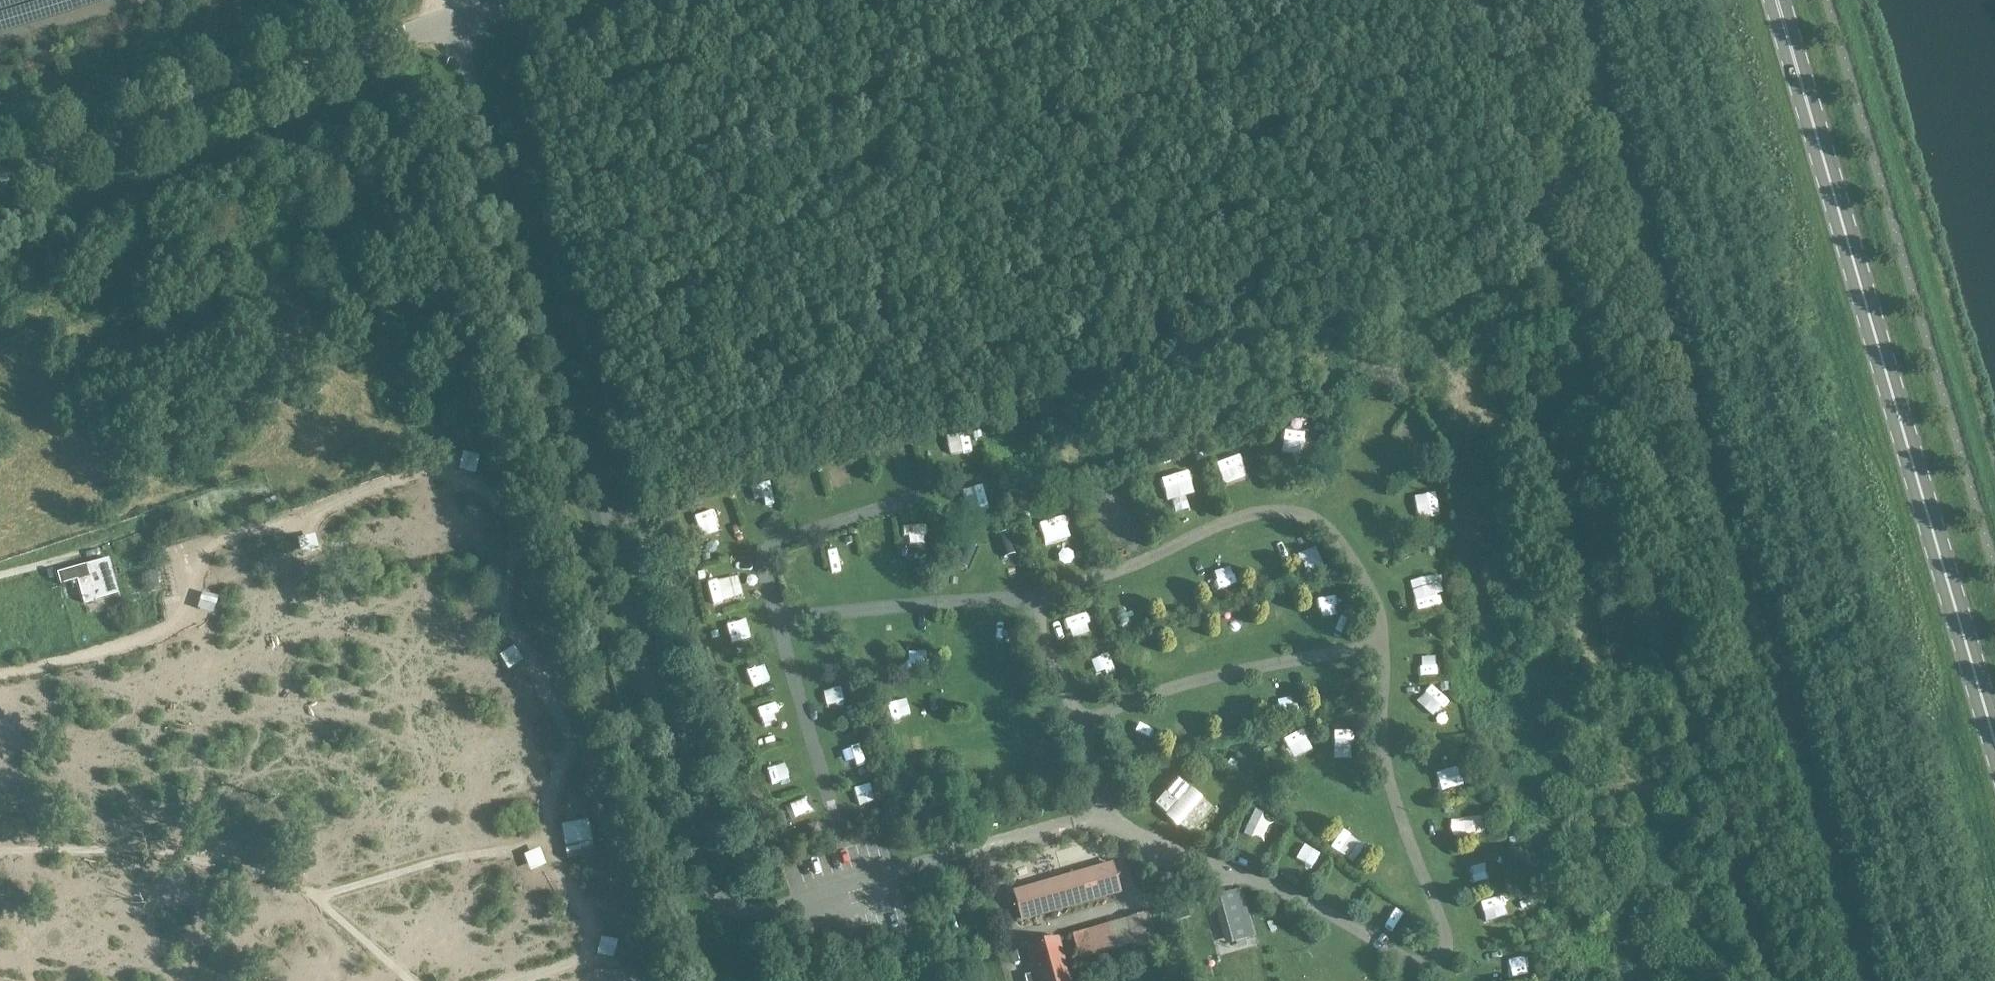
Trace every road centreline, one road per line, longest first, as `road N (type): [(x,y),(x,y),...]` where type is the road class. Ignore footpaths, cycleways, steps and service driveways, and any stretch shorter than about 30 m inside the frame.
road 1 (track): [(1666,0),(1950,980)]
road 2 (secondary): [(1994,733),(1777,0)]
road 3 (tertiary): [(0,183),(509,0)]

